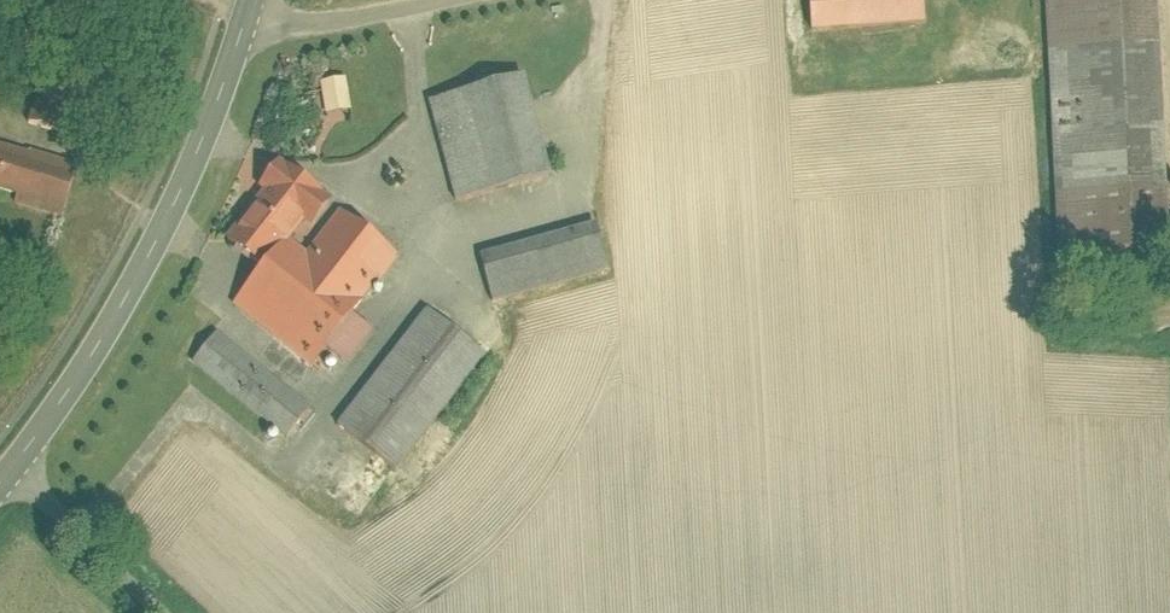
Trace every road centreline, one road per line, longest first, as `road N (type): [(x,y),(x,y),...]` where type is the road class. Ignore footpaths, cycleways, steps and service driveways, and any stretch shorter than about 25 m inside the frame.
road 1 (secondary): [(0,489),(157,245),(211,126),(246,18)]
road 2 (residential): [(475,0),(375,21),(285,26),(246,18)]
road 3 (track): [(151,612),(12,476)]

